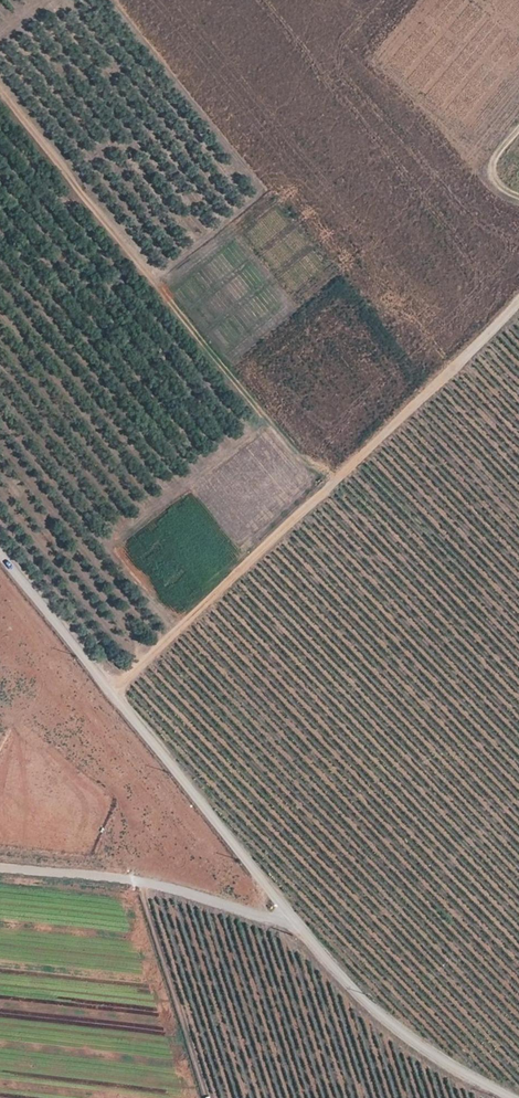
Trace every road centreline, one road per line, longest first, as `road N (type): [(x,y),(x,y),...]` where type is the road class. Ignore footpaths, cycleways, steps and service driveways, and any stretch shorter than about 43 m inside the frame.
road 1 (track): [(518,303),(111,692)]
road 2 (tertiary): [(287,913),(0,554)]
road 3 (unclassified): [(287,913),(261,920),(139,879),(0,869)]
road 4 (tertiary): [(512,1097),(392,1024),(287,913)]

